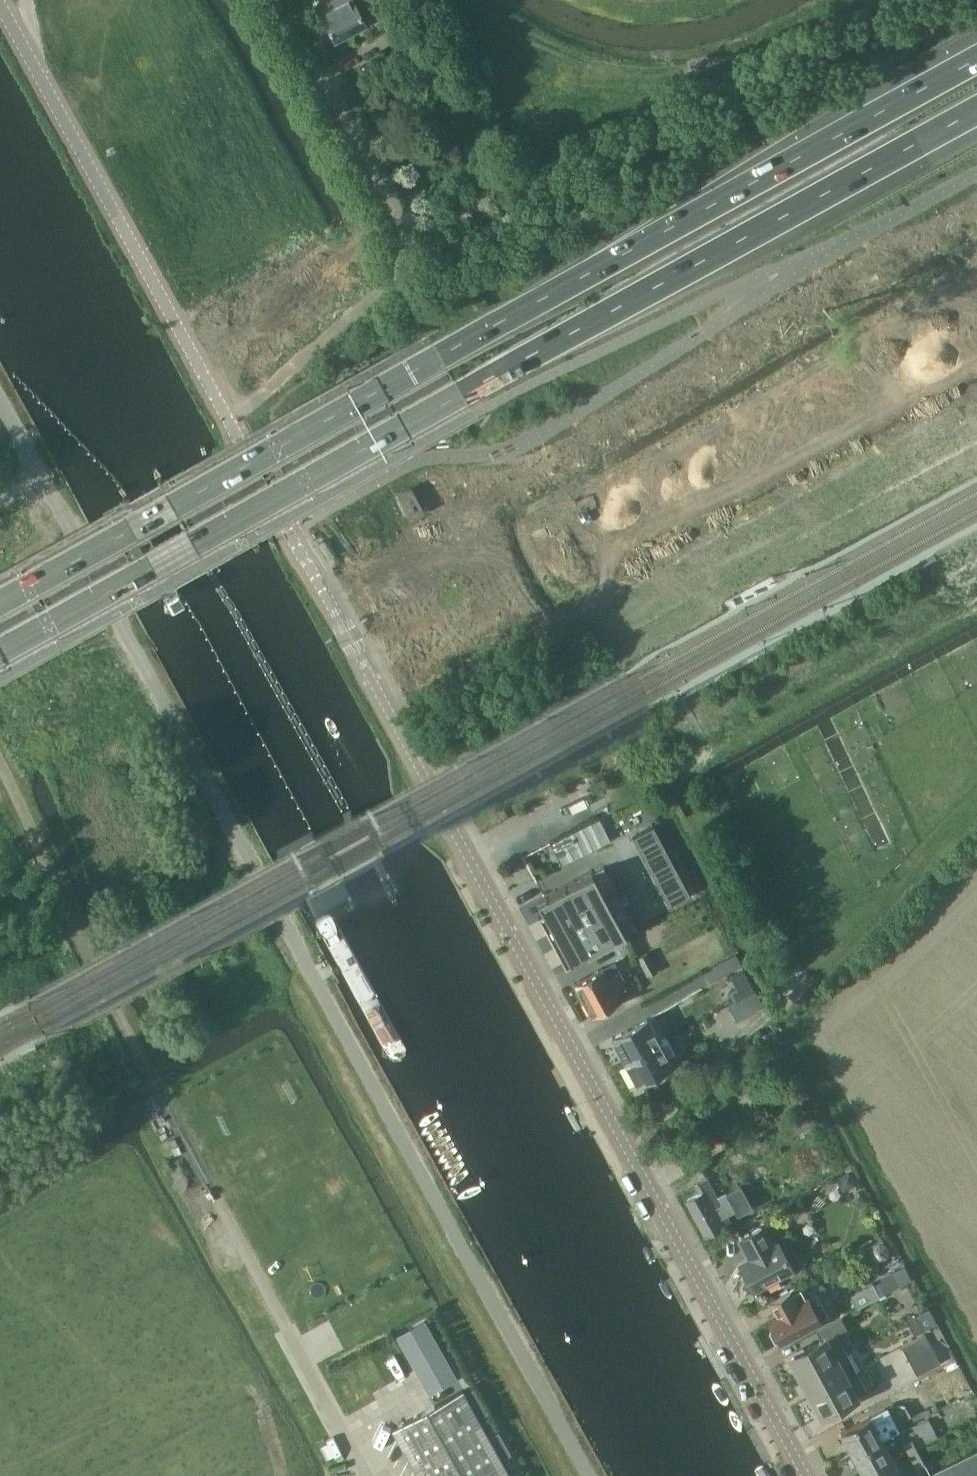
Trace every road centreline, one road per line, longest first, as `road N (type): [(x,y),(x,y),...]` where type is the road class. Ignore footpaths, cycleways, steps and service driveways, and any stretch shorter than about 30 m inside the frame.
road 1 (tertiary): [(807,1475),(0,3)]
road 2 (unclassified): [(589,1475),(42,480)]
road 3 (motorway): [(976,58),(0,598)]
road 4 (motorway): [(0,647),(976,111)]
road 5 (track): [(340,1432),(180,1134),(0,763)]
road 6 (track): [(976,604),(712,752),(601,797)]

